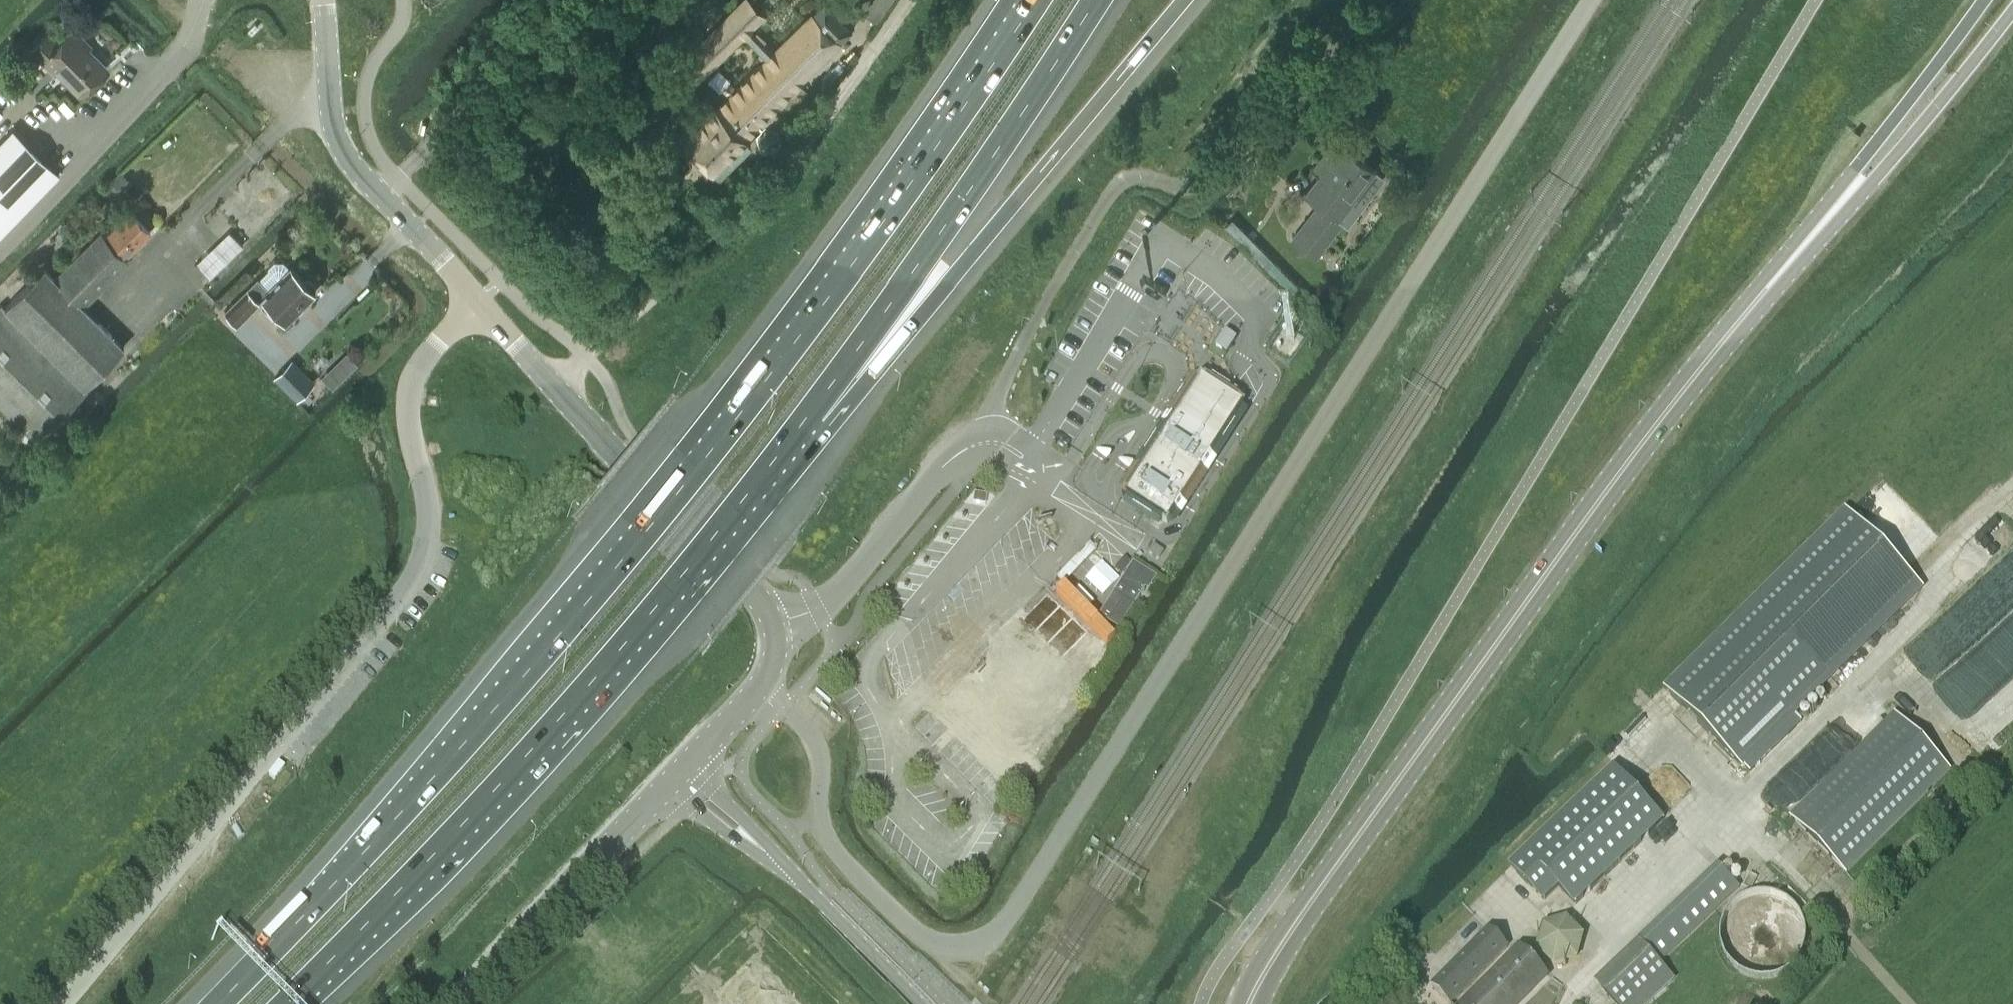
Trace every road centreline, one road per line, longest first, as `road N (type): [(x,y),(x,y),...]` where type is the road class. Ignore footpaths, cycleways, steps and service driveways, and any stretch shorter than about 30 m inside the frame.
road 1 (unclassified): [(759,685),(818,747),(818,817),(830,846),(862,880),(939,943),(960,947),(991,933),(1590,0)]
road 2 (motorway): [(1036,0),(873,236),(617,567),(476,730),(216,1003)]
road 3 (unclassified): [(60,1003),(415,574),(429,516),(411,432),(412,382),(478,301)]
road 4 (motorway): [(286,1003),(662,607),(786,448)]
road 5 (tertiary): [(1350,845),(1743,314)]
road 6 (motorway): [(786,448),(830,423),(1181,0)]
road 7 (motorway): [(786,448),(1102,0)]
road 8 (tertiary): [(759,685),(775,646),(768,611),(478,301)]
road 9 (tertiary): [(1743,314),(1879,171),(2012,8)]
road 10 (tertiary): [(1978,0),(1743,314)]
road 11 (tertiary): [(478,301),(342,150),(324,0)]
road 12 (unclassified): [(459,1003),(662,788)]
road 13 (tertiary): [(1350,845),(1273,941),(1236,1003)]
road 14 (tertiary): [(788,870),(922,1003)]
road 15 (tertiary): [(1261,1003),(1350,845)]
road 16 (tertiary): [(662,788),(788,870)]
road 17 (tertiary): [(788,870),(688,760)]

